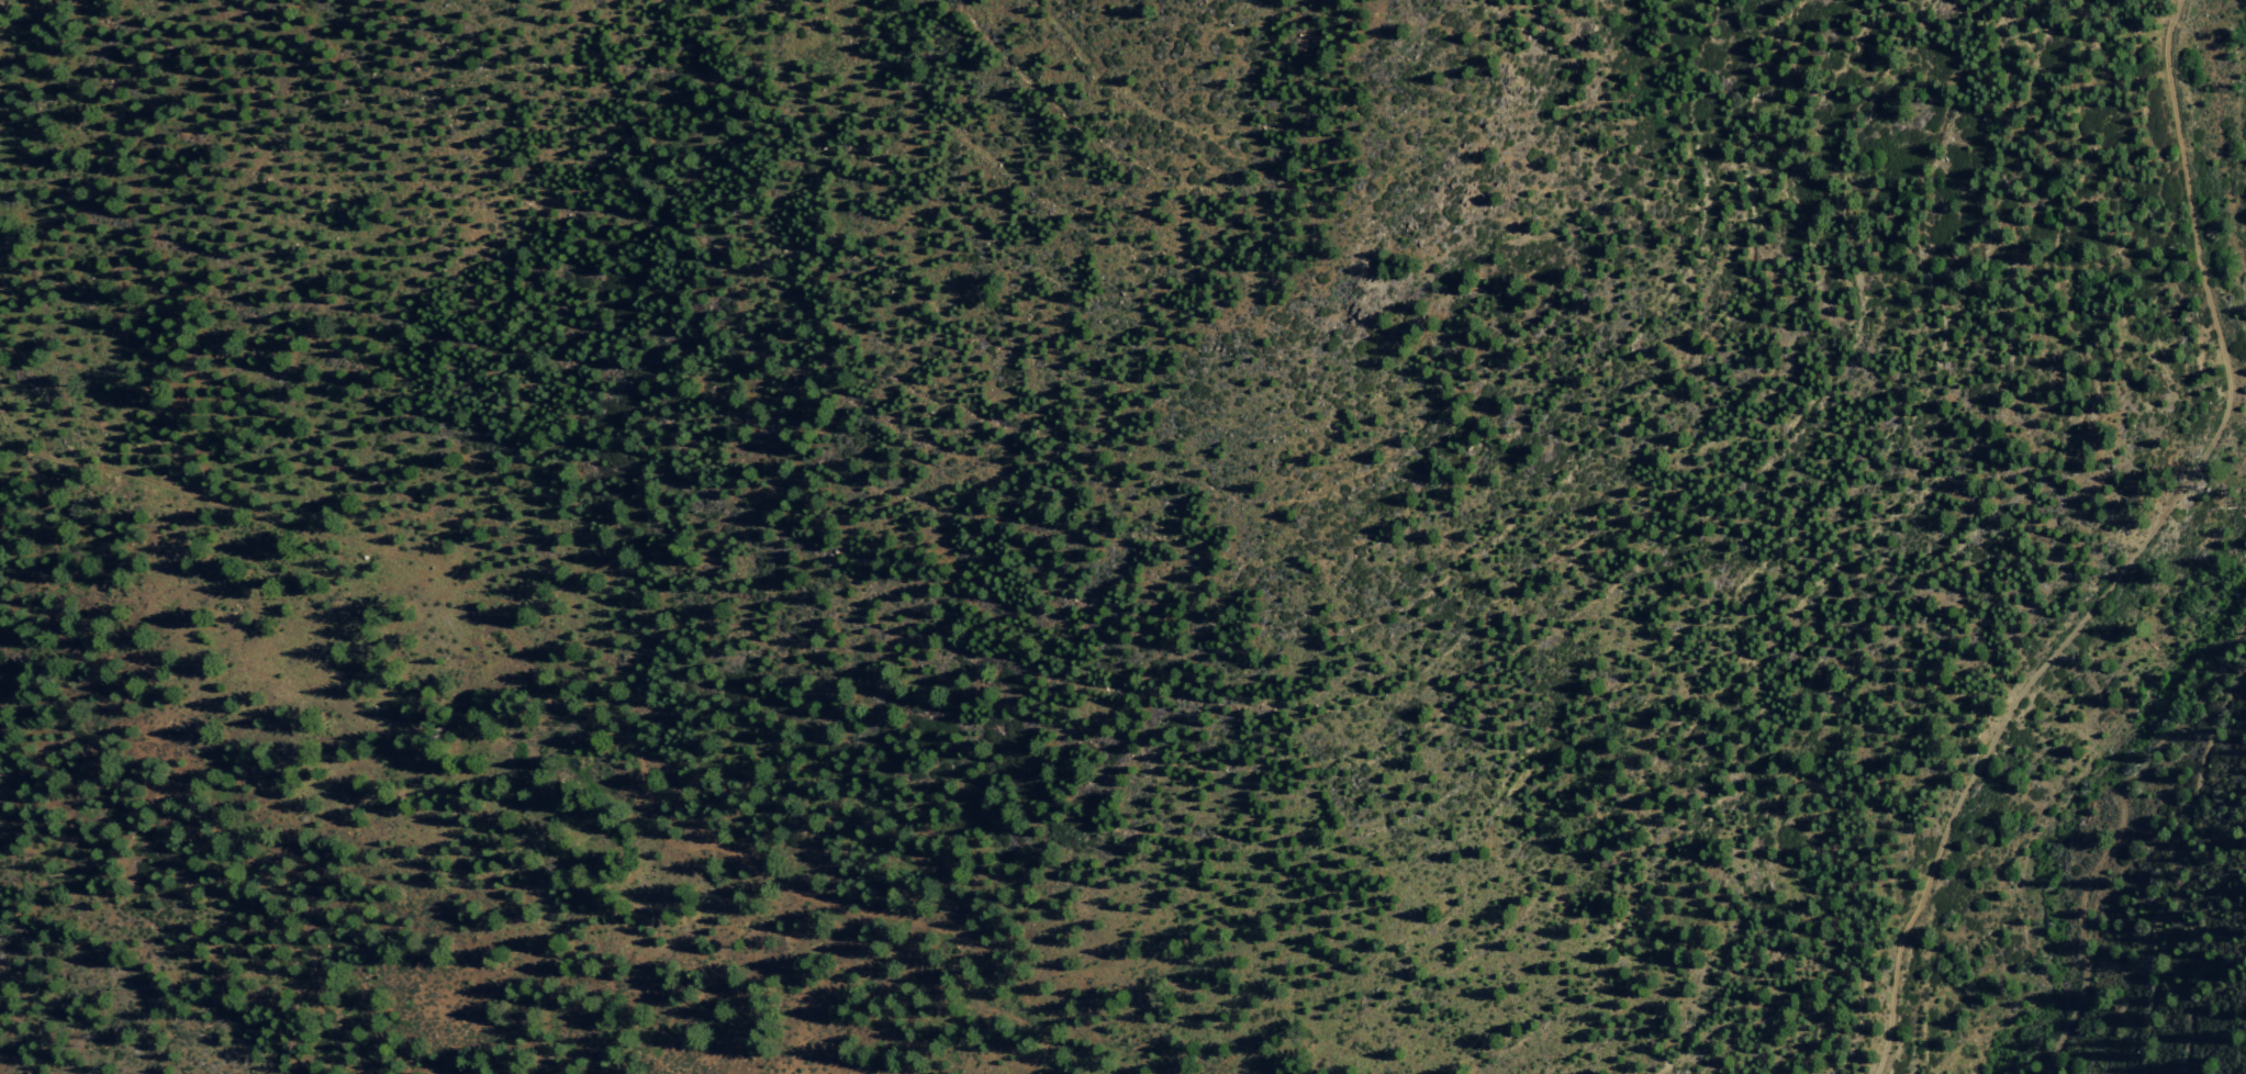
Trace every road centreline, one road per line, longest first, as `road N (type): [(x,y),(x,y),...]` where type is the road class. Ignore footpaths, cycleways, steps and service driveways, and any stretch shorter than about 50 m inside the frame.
road 1 (track): [(1879,1073),(1895,1028),(1902,944),(1978,767),(2036,678),(2160,524),(2216,441),(2231,403),(2228,357),(2200,254),(2168,70),(2168,37),(2182,0)]

